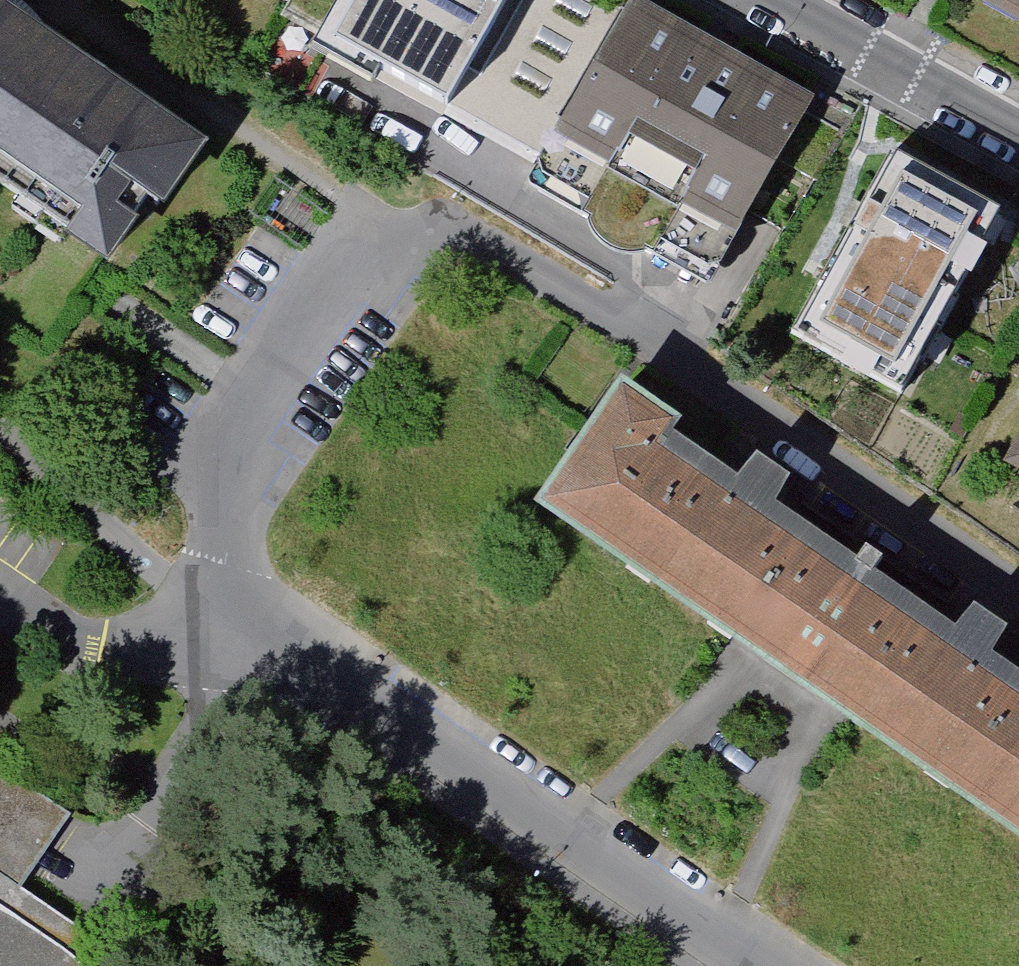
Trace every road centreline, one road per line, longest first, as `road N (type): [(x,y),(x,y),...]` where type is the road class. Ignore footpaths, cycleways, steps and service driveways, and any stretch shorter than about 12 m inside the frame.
road 1 (residential): [(1018,597),(743,409),(451,232),(384,229),(228,441),(223,599)]
road 2 (residential): [(759,965),(223,599)]
road 3 (residential): [(785,0),(1018,128)]

